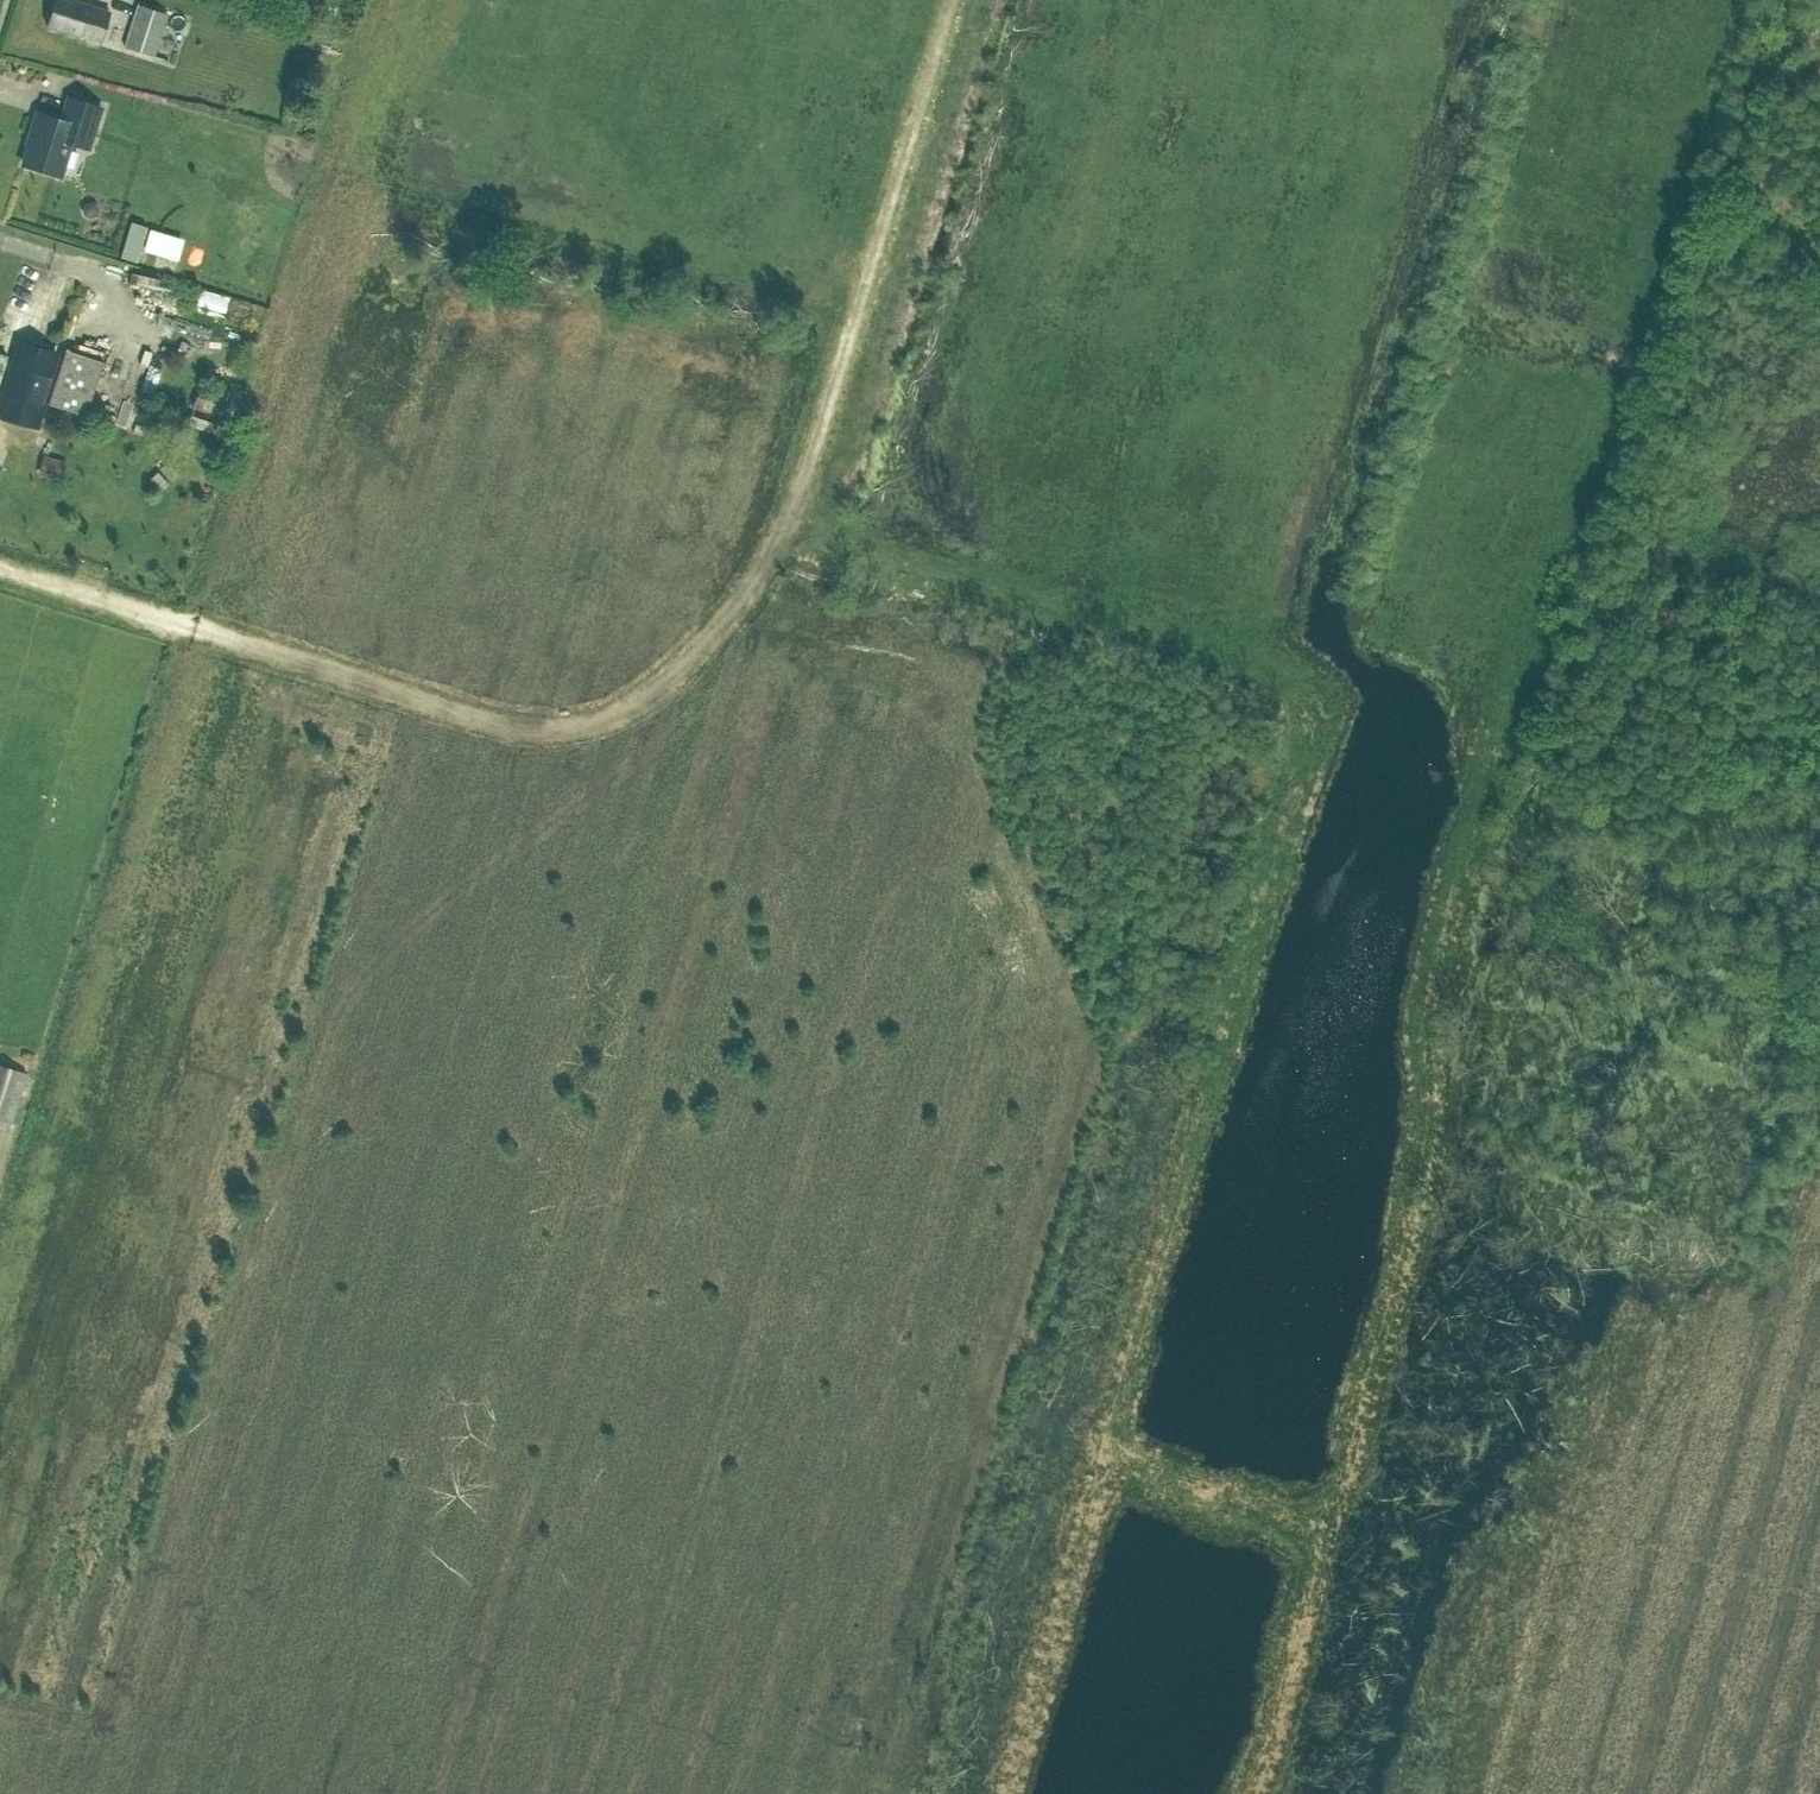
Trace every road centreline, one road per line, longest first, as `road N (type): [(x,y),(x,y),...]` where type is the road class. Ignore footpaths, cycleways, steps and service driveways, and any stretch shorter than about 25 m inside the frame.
road 1 (track): [(953,0),(764,571),(723,624),(639,696),(558,728),(508,728),(0,569)]

